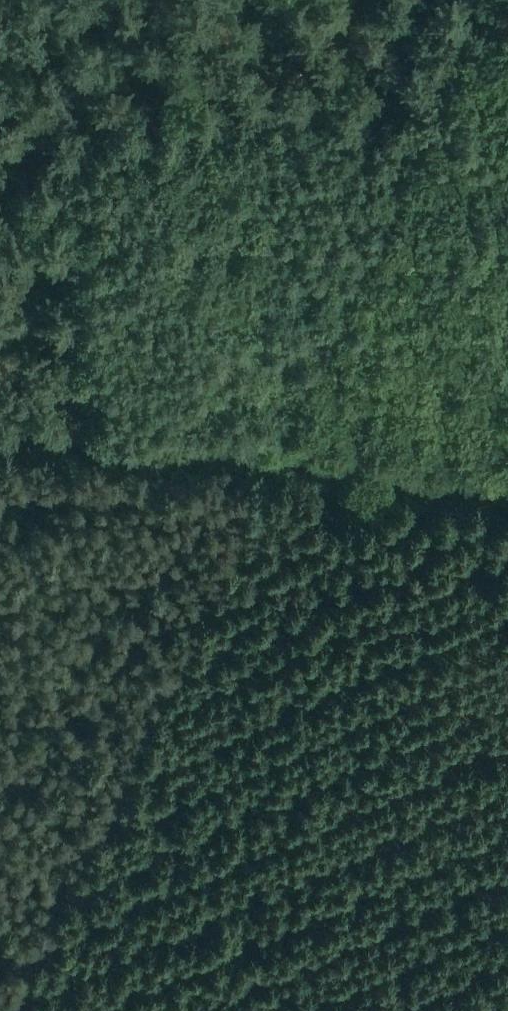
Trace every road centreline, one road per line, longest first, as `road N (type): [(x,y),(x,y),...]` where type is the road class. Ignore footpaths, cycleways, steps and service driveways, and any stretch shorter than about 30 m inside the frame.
road 1 (track): [(0,418),(507,470)]

